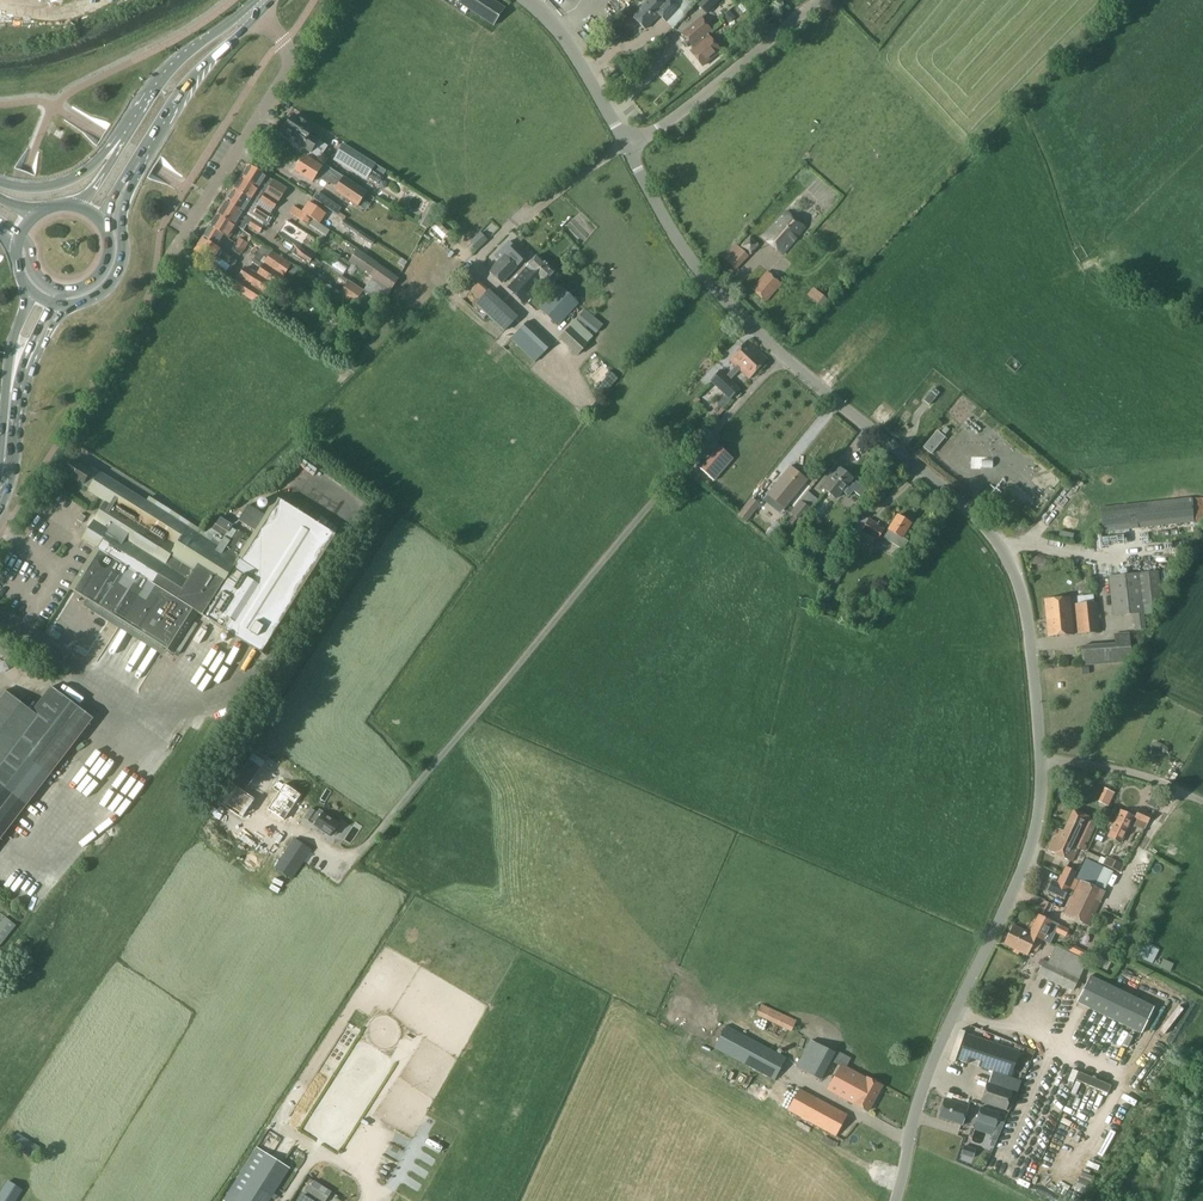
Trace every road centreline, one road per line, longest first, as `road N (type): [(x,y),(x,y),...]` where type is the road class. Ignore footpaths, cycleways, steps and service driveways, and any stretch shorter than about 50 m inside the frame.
road 1 (unclassified): [(893,1200),(916,1094),(1029,852),(1039,813),(1030,621),(1007,557),(973,516),(719,294),(625,144)]
road 2 (residential): [(259,13),(284,42),(288,69),(170,256)]
road 3 (unclassified): [(625,144),(820,0)]
road 4 (primary): [(134,172),(187,87),(259,13)]
road 5 (primary): [(251,4),(181,60),(122,143)]
road 6 (unclassified): [(625,144),(578,59),(525,0)]
road 7 (primary): [(62,305),(96,297),(118,271),(121,216),(134,172)]
road 8 (primary): [(122,143),(54,185),(0,182)]
road 9 (secondary): [(0,494),(16,372)]

